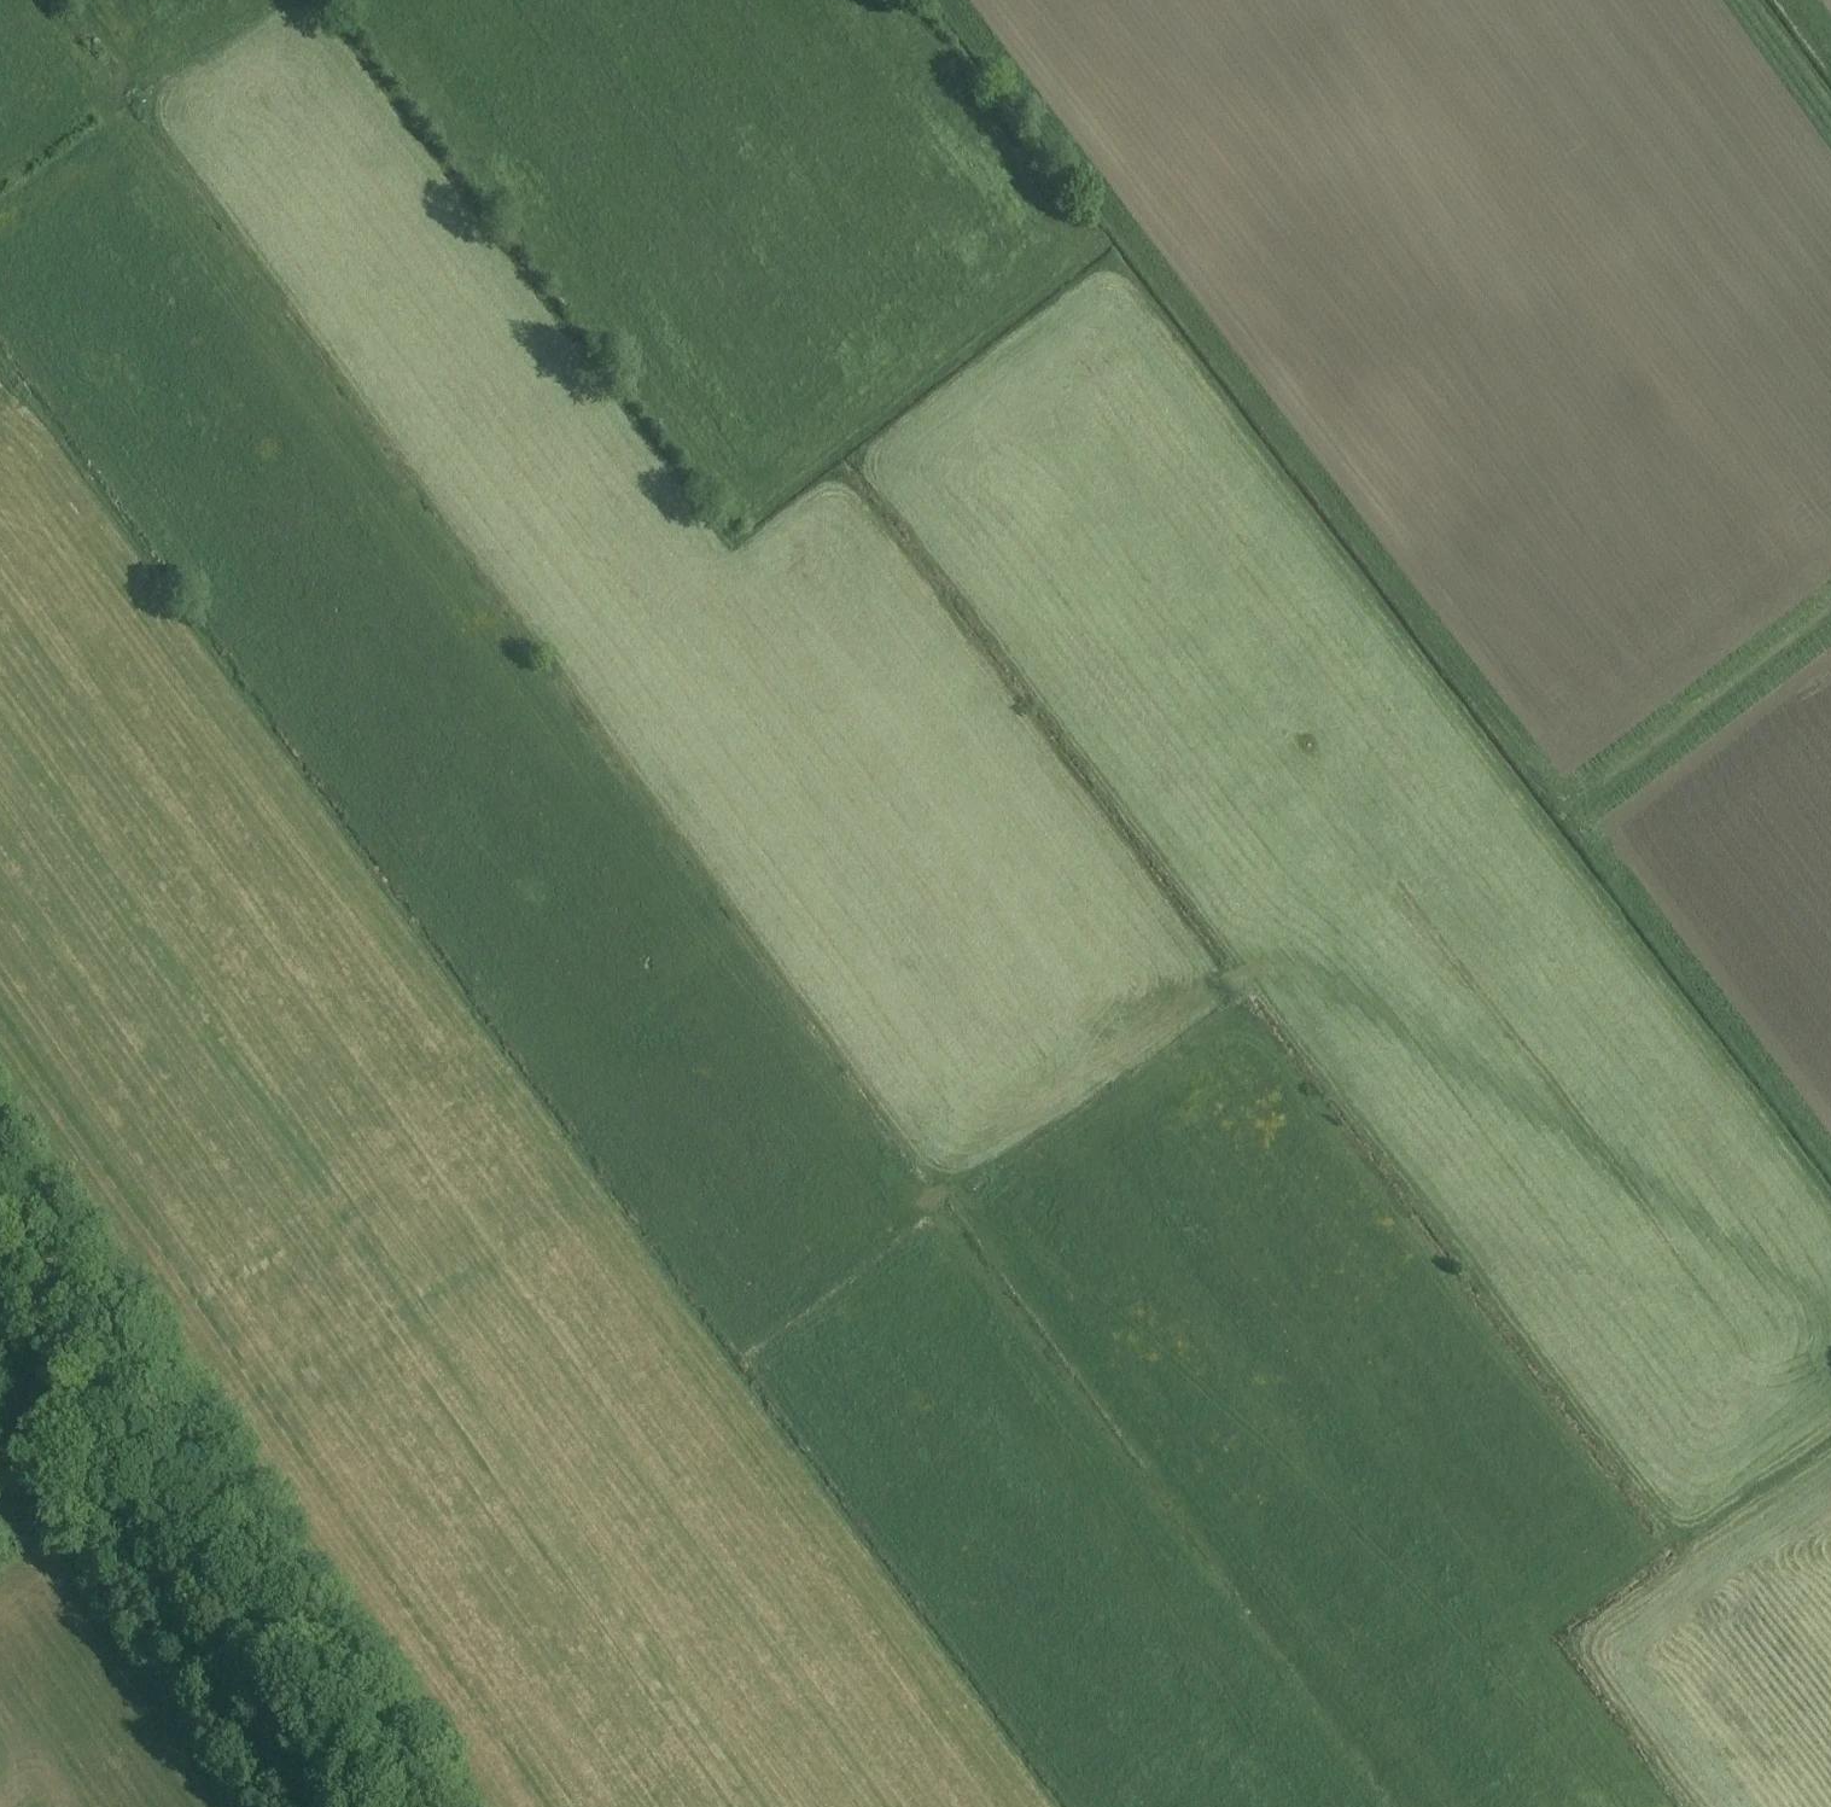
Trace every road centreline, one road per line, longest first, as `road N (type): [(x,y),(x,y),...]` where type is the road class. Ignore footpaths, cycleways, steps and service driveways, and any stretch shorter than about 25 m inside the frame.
road 1 (unclassified): [(397,1806),(0,1229)]
road 2 (track): [(123,1408),(0,1482)]

